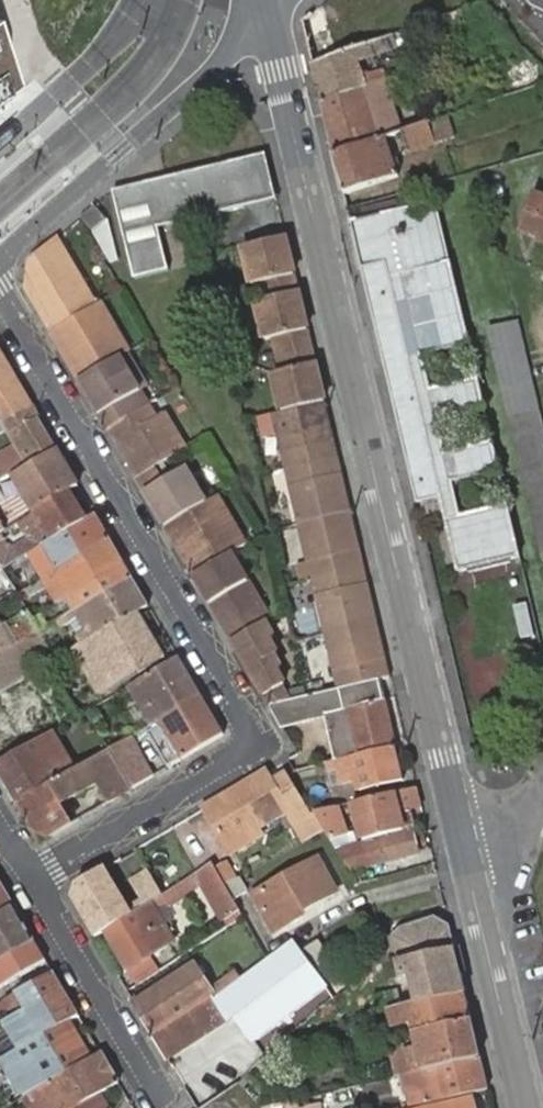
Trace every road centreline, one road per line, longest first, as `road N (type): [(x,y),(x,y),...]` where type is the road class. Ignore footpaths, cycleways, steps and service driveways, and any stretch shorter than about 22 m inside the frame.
road 1 (tertiary): [(266,14),(471,889)]
road 2 (residential): [(0,293),(252,742),(31,879)]
road 3 (residential): [(266,14),(0,258)]
road 4 (residential): [(161,1099),(31,879)]
road 5 (tertiary): [(471,889),(524,1107)]
road 6 (residential): [(471,889),(496,884),(542,765)]

